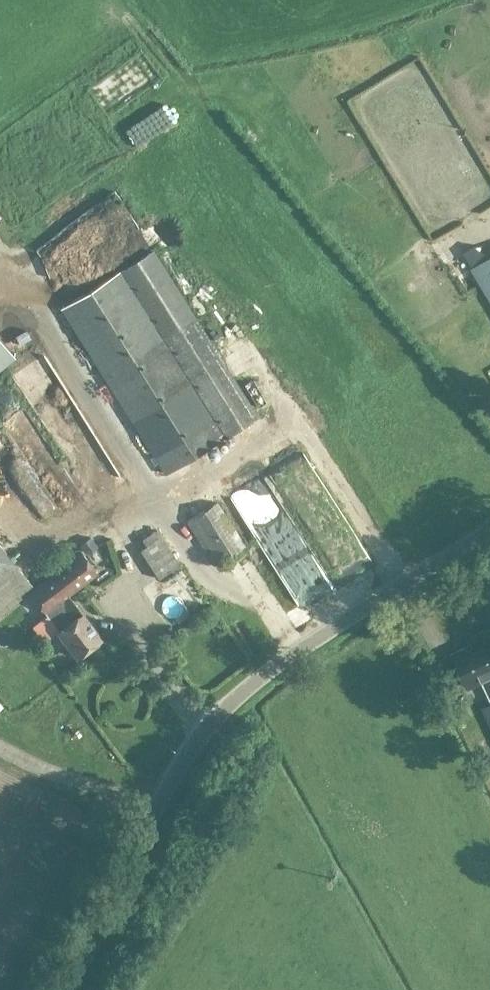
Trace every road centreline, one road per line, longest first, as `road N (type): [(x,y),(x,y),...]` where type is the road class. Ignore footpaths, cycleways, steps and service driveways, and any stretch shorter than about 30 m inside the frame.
road 1 (unclassified): [(64,989),(197,745),(264,676),(489,529)]

